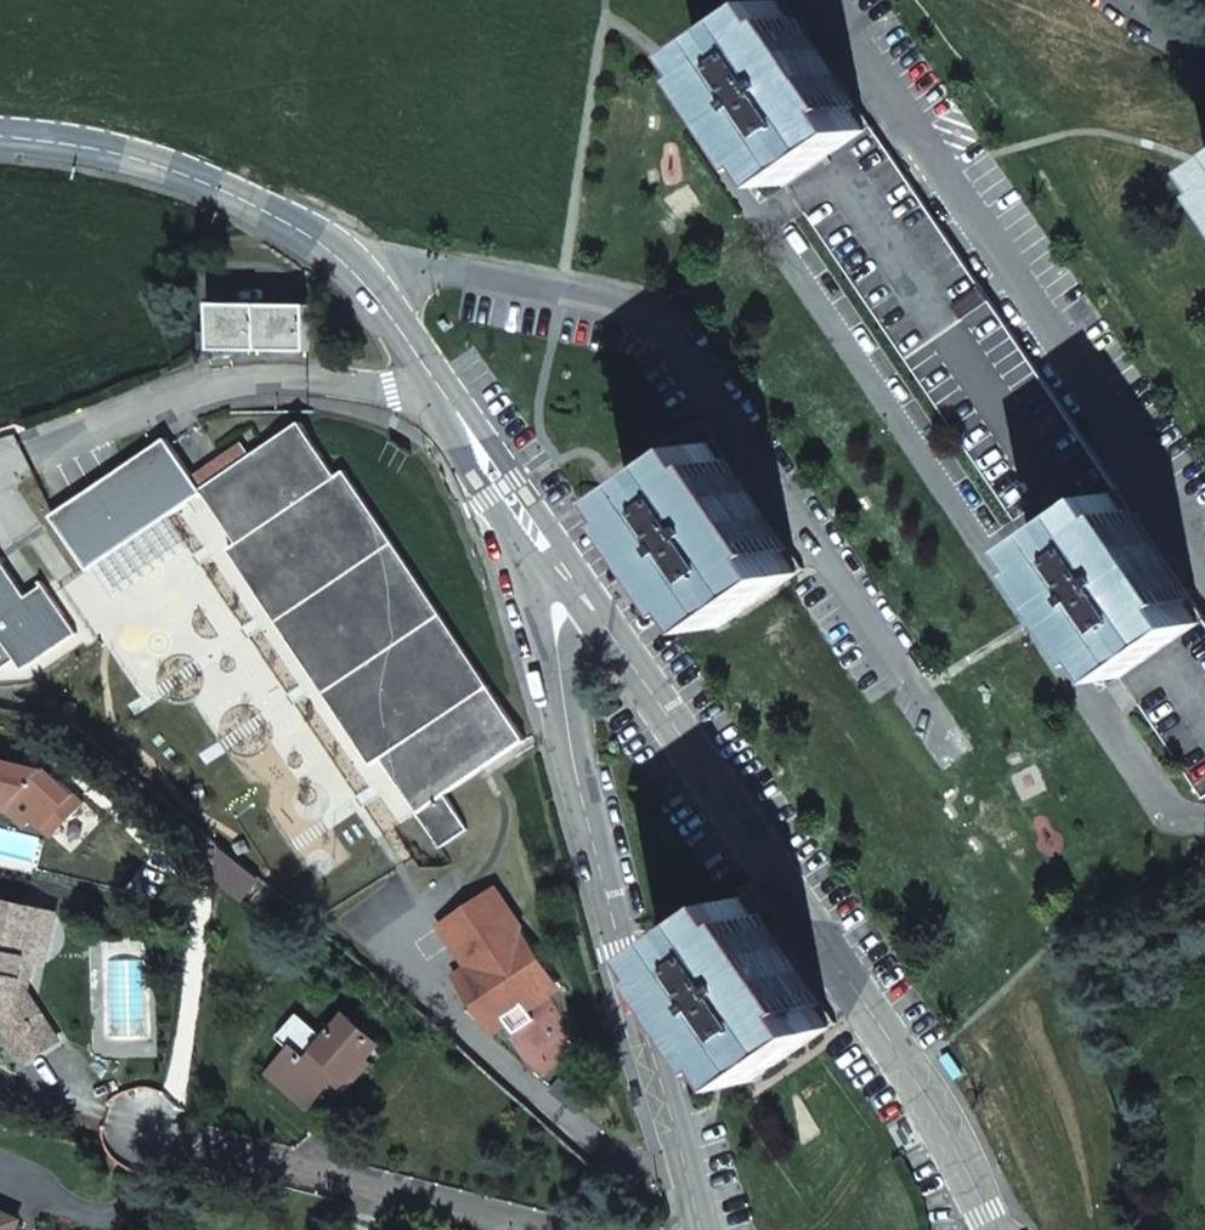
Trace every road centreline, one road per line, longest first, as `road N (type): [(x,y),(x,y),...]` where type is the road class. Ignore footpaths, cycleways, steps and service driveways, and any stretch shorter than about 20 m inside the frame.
road 1 (residential): [(561,581),(928,1103),(996,1229)]
road 2 (residential): [(822,0),(1204,551)]
road 3 (tertiary): [(699,1229),(596,867),(548,604),(561,581)]
road 4 (tertiary): [(0,141),(135,157),(298,225),(345,267),(433,399)]
road 5 (residential): [(433,399),(329,376),(222,384),(0,485)]
road 6 (residential): [(548,1229),(149,1137)]
road 7 (tertiary): [(433,399),(561,581)]

